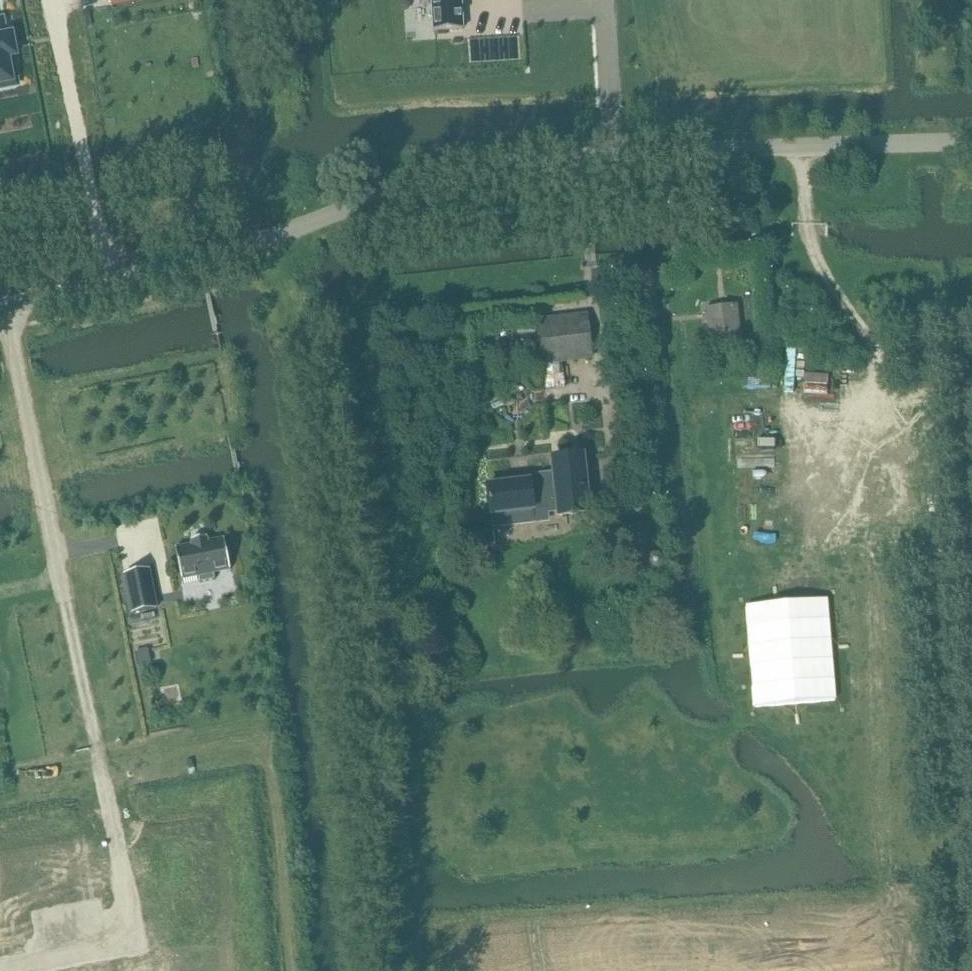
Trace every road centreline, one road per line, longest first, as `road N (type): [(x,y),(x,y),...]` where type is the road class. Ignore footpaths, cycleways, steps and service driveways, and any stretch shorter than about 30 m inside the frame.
road 1 (unclassified): [(0,308),(192,260),(500,166),(971,142)]

